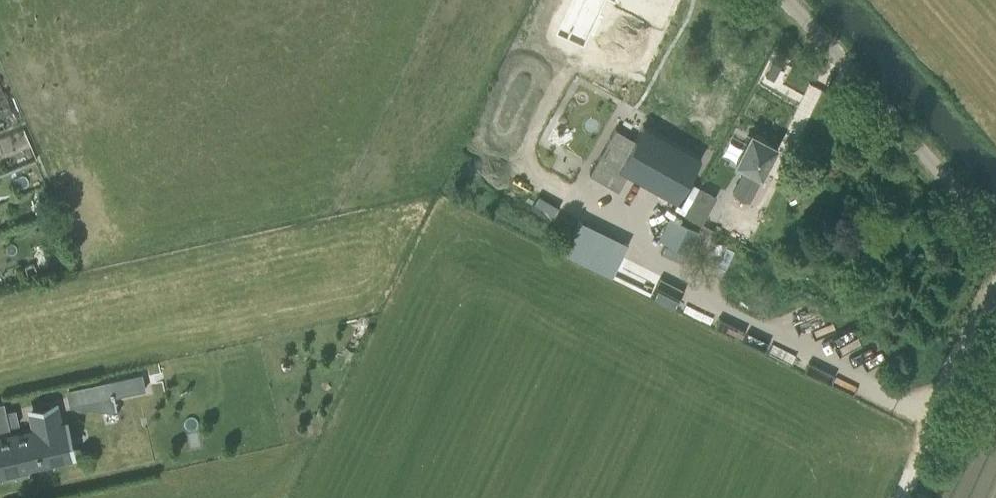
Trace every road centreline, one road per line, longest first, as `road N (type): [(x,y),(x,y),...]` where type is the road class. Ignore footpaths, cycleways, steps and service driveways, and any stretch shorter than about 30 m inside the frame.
road 1 (unclassified): [(995,234),(788,0)]
road 2 (track): [(995,308),(905,497)]

